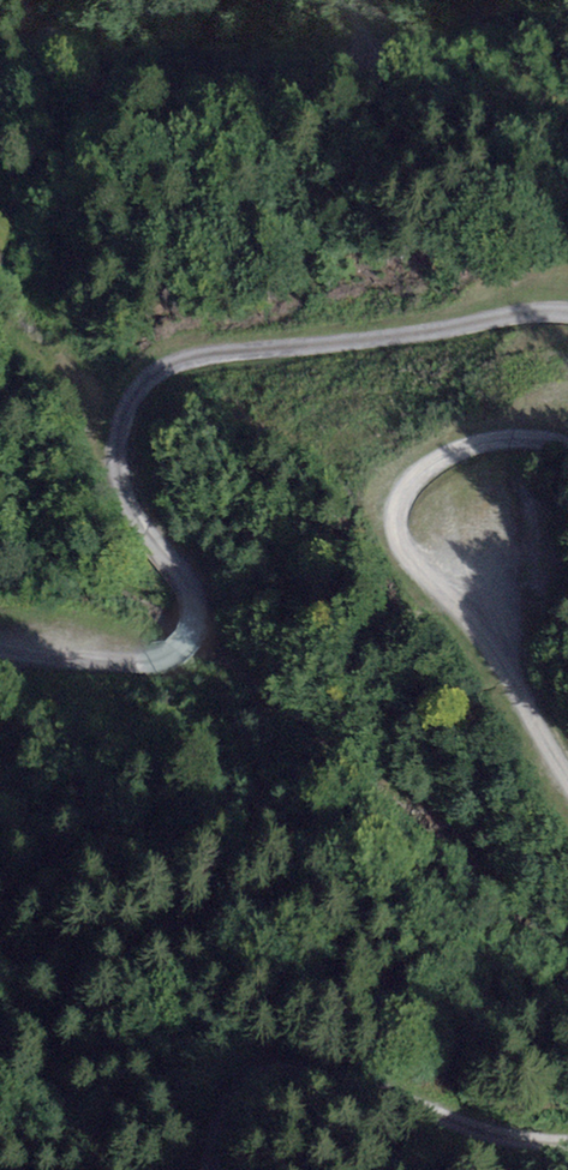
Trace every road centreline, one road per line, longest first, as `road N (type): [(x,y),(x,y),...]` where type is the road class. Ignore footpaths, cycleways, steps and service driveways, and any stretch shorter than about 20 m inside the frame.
road 1 (unclassified): [(0,648),(147,660),(168,651),(192,620),(194,590),(118,490),(119,432),(133,390),(161,362),(436,330),(543,307),(567,311)]
road 2 (unclassified): [(567,450),(492,441),(441,455),(409,482),(394,530),(407,564),(567,778)]
road 3 (unclassified): [(567,1146),(505,1139),(370,1086),(250,1075),(228,1097),(210,1169)]

